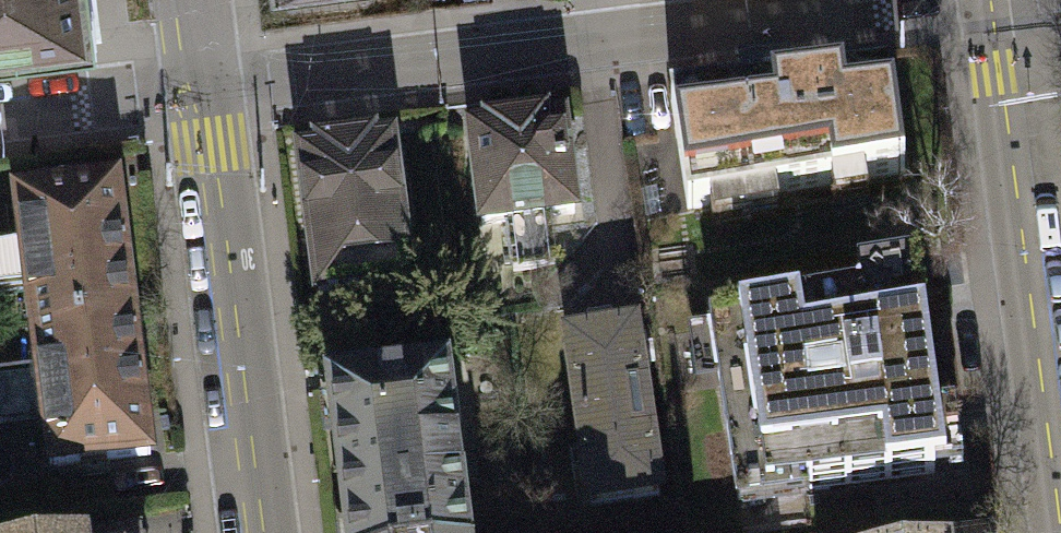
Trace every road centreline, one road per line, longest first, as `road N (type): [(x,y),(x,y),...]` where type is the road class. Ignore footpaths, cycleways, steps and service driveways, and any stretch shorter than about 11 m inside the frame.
road 1 (residential): [(194,85),(925,0)]
road 2 (tertiary): [(1049,532),(975,0)]
road 3 (residential): [(194,85),(202,149),(229,195),(275,532)]
road 4 (residential): [(0,109),(194,85)]

